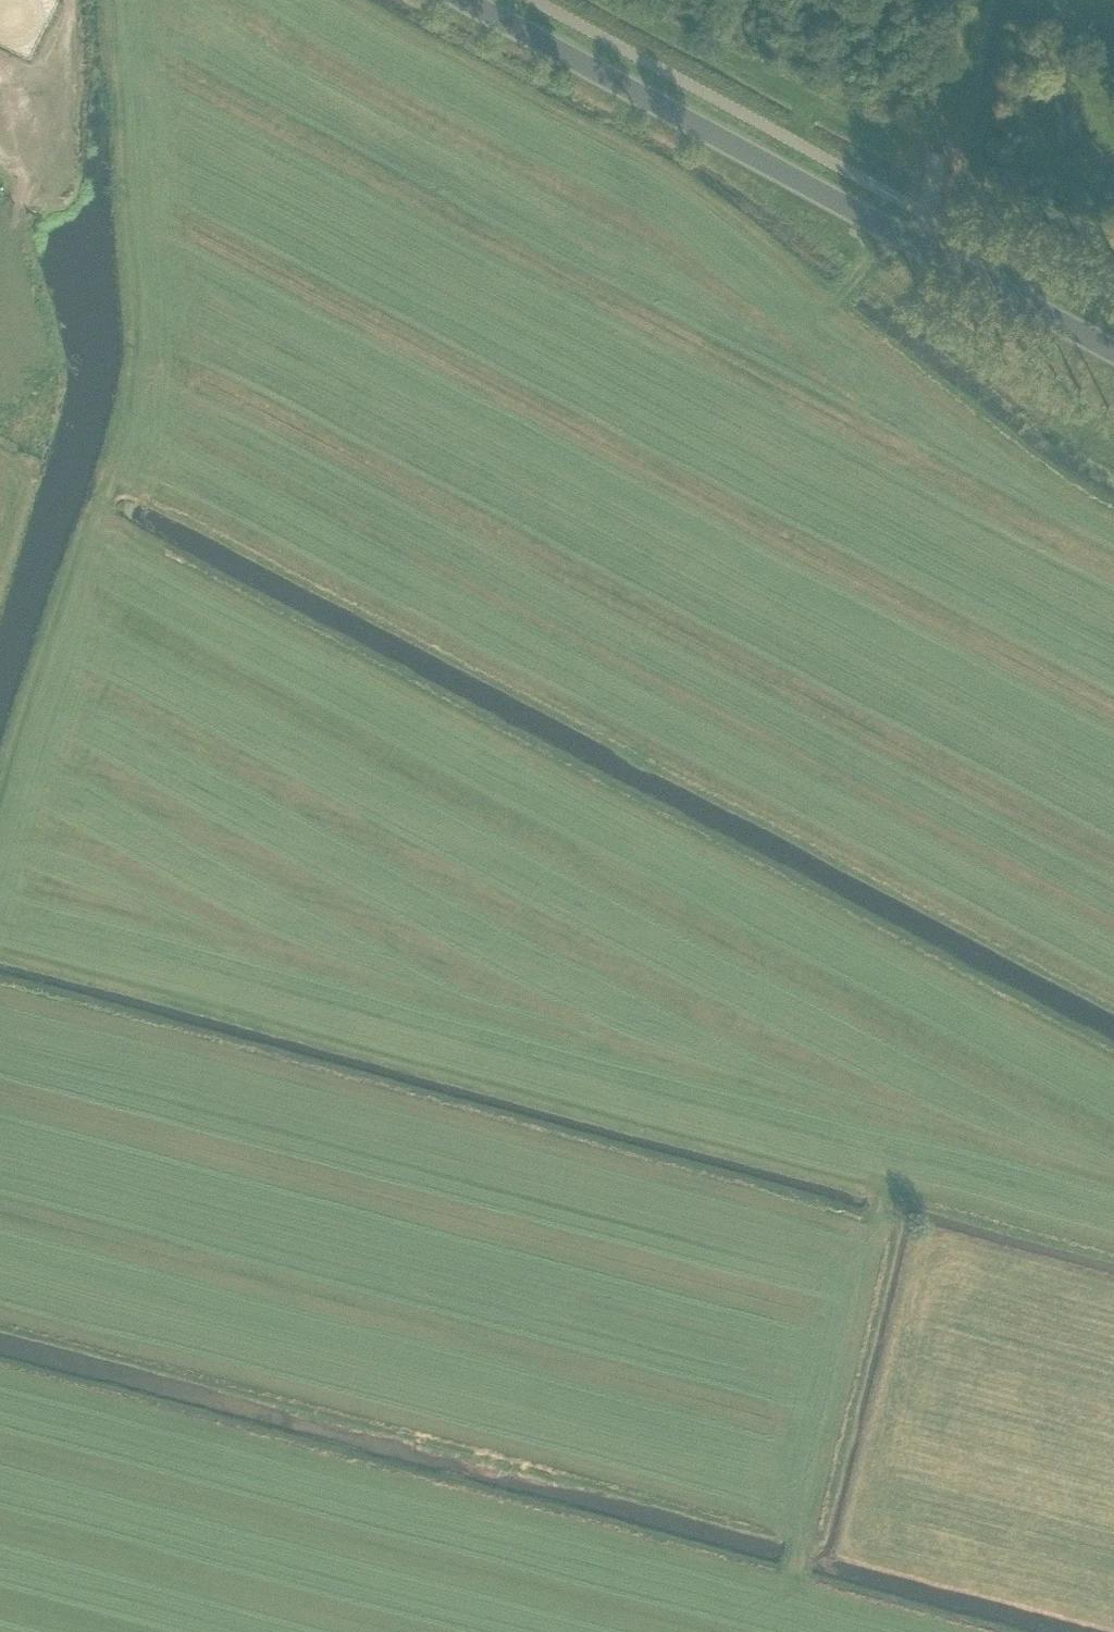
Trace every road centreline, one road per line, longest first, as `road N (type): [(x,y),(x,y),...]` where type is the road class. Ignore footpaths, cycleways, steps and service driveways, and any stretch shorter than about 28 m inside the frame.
road 1 (secondary): [(1113,350),(468,0)]
road 2 (unclassified): [(1113,291),(926,215)]

